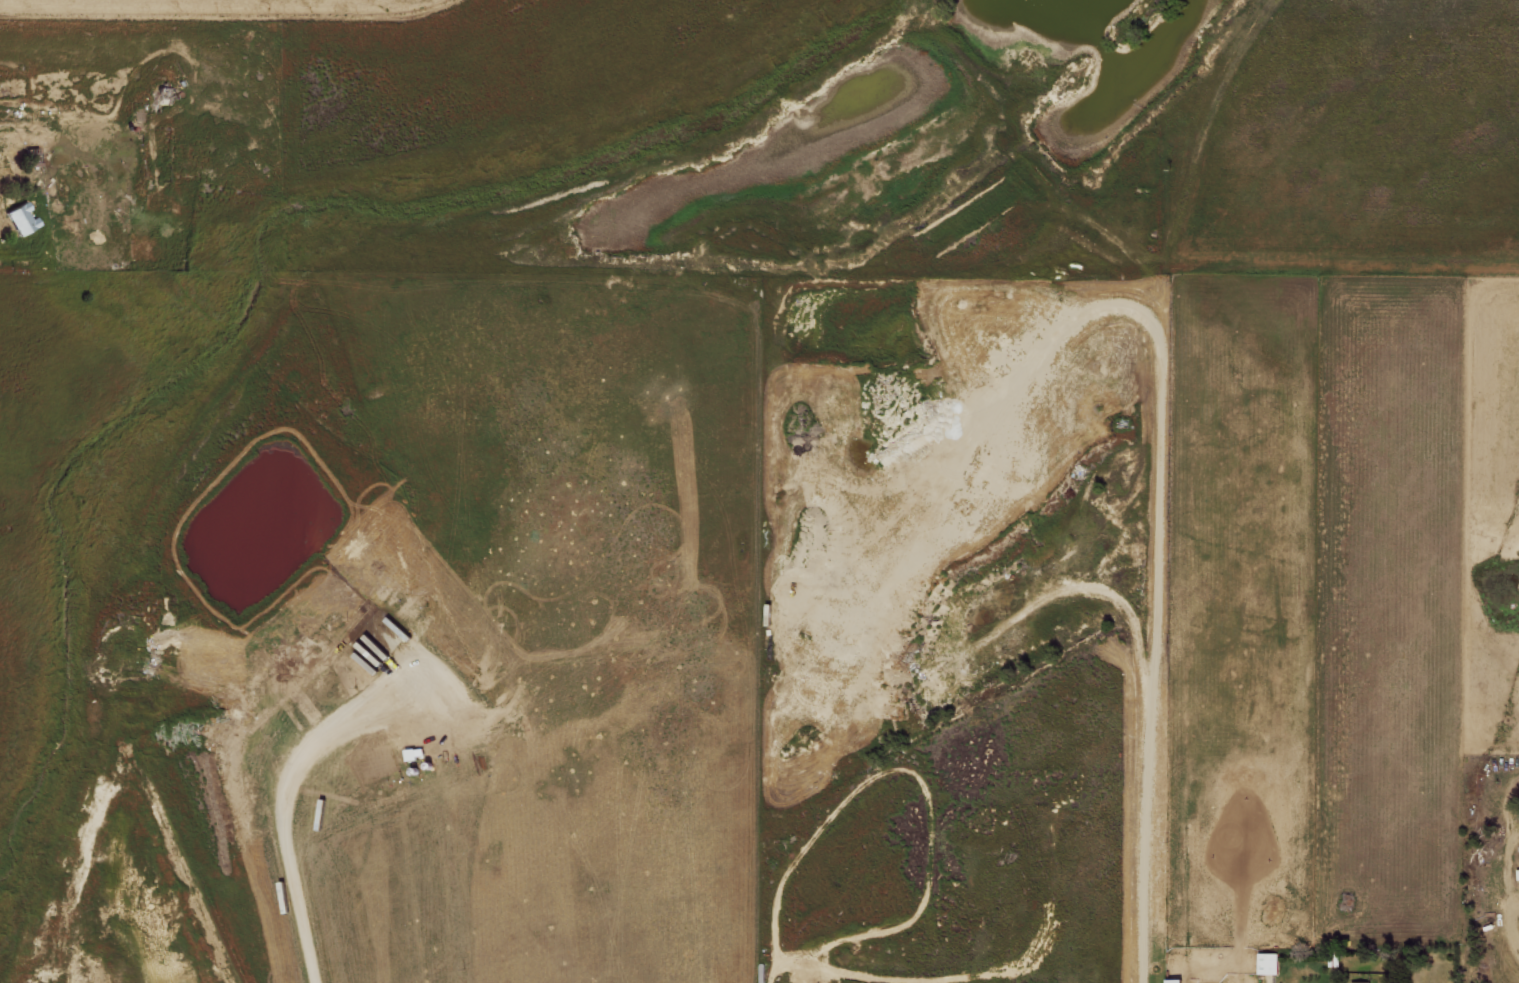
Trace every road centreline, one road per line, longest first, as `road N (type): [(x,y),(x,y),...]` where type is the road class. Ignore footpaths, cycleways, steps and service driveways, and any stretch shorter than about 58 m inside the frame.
road 1 (track): [(1141,982),(1160,382),(1157,332),(1121,305)]

